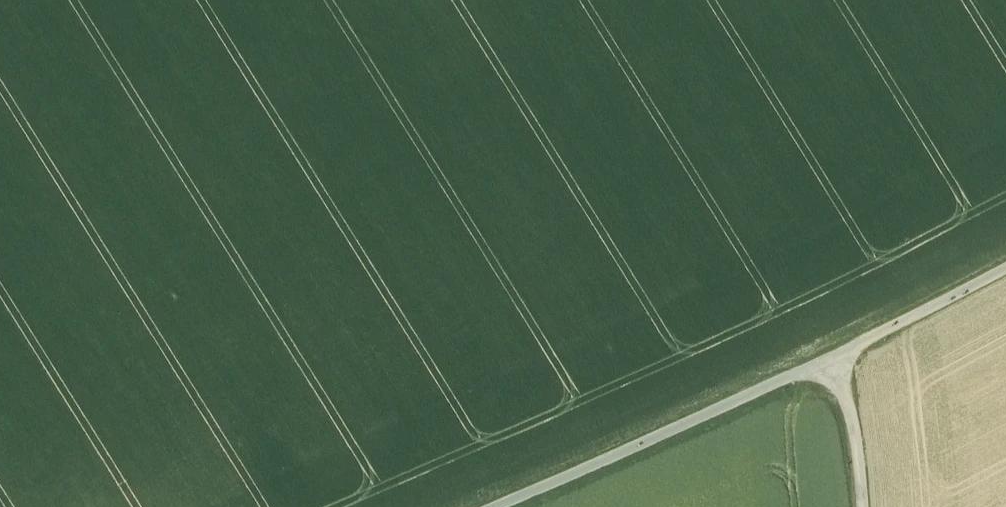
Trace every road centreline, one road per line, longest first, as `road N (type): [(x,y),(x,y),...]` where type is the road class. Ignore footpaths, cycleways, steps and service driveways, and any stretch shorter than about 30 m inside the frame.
road 1 (track): [(831,357),(1005,266)]

